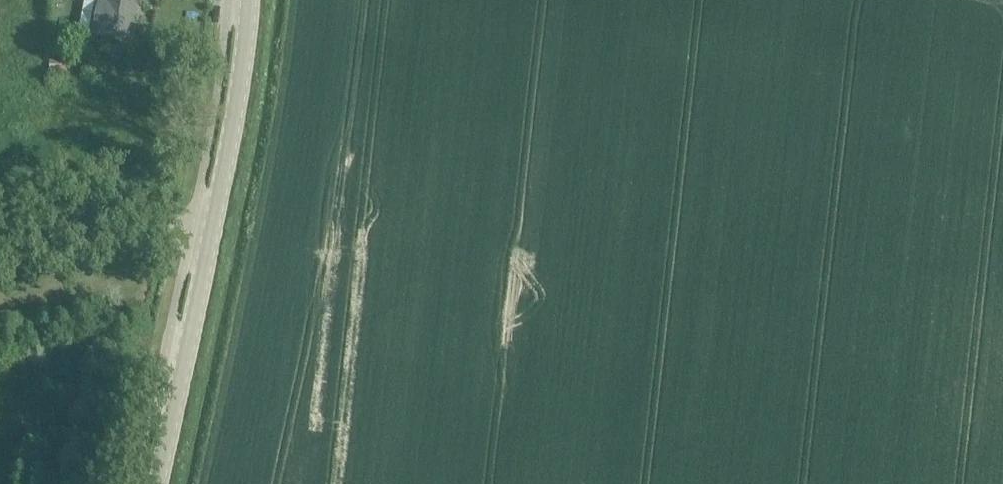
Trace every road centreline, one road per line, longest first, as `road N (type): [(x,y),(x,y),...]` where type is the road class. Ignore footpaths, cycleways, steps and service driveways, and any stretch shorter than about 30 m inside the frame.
road 1 (unclassified): [(158,483),(233,127),(249,0)]

